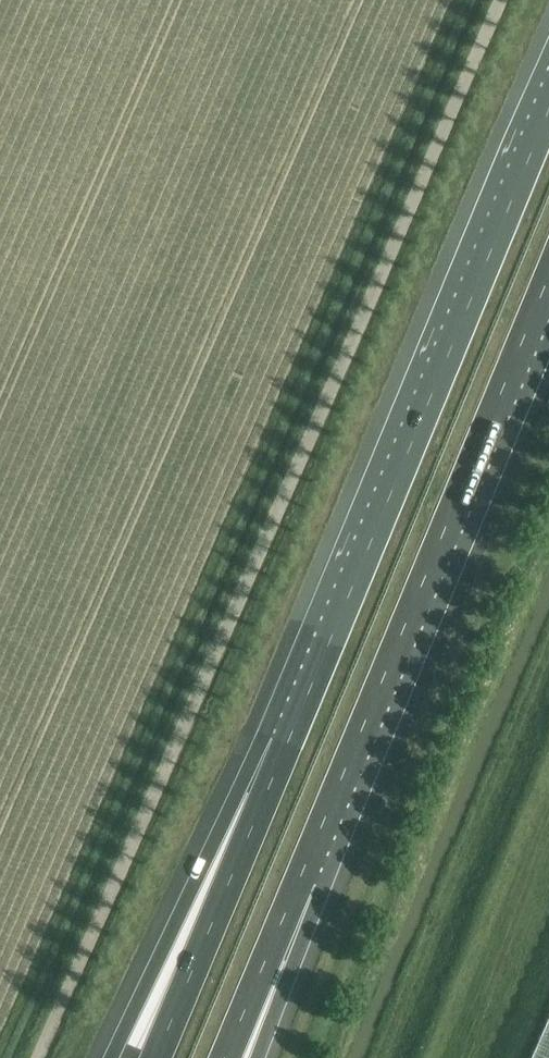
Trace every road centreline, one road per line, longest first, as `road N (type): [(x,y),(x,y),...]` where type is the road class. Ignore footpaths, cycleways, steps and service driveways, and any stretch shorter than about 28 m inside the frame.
road 1 (unclassified): [(40,1057),(500,0)]
road 2 (motorway): [(548,111),(285,749)]
road 3 (motorway): [(301,881),(548,276)]
road 4 (motorway): [(285,749),(111,1057)]
road 5 (motorway): [(285,749),(155,1057)]
road 6 (motorway): [(226,1057),(301,881)]
road 7 (motorway): [(244,1057),(301,881)]

